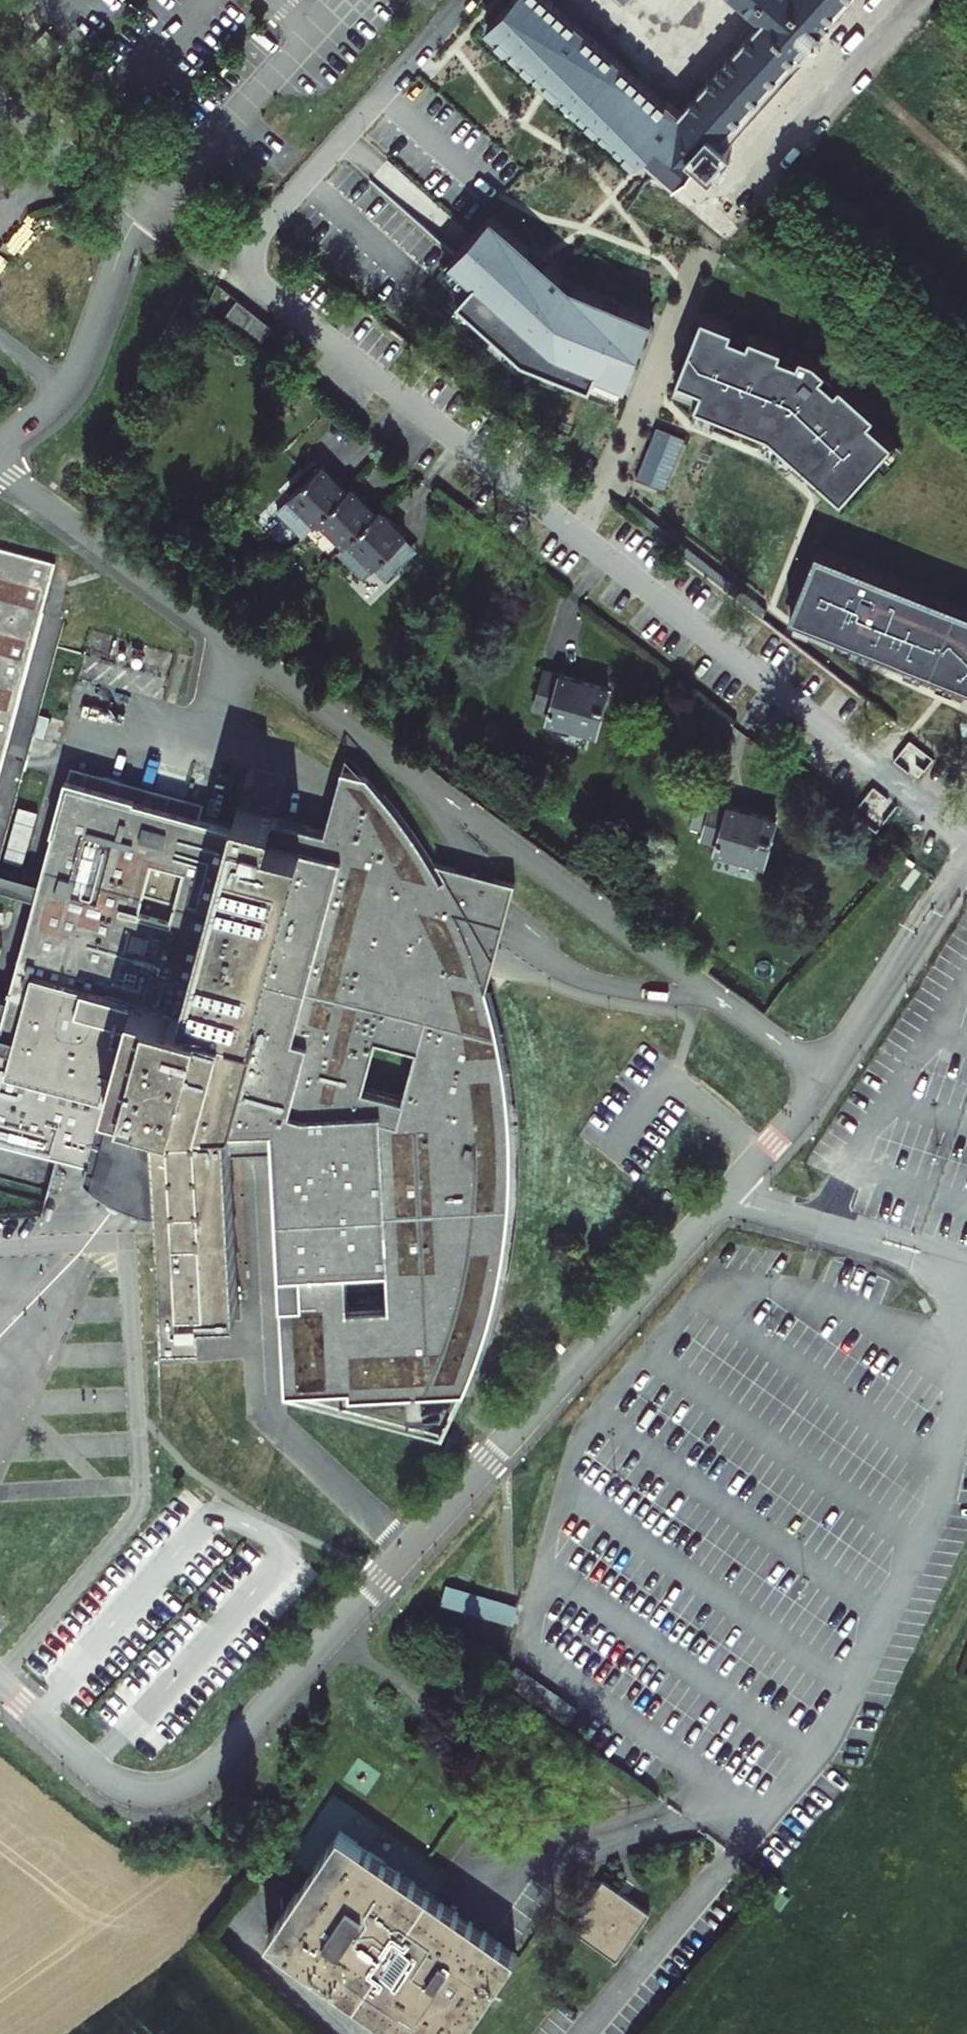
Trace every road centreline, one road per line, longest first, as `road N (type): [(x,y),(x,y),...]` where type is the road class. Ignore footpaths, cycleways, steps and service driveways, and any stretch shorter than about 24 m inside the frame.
road 1 (residential): [(0,101),(966,845)]

